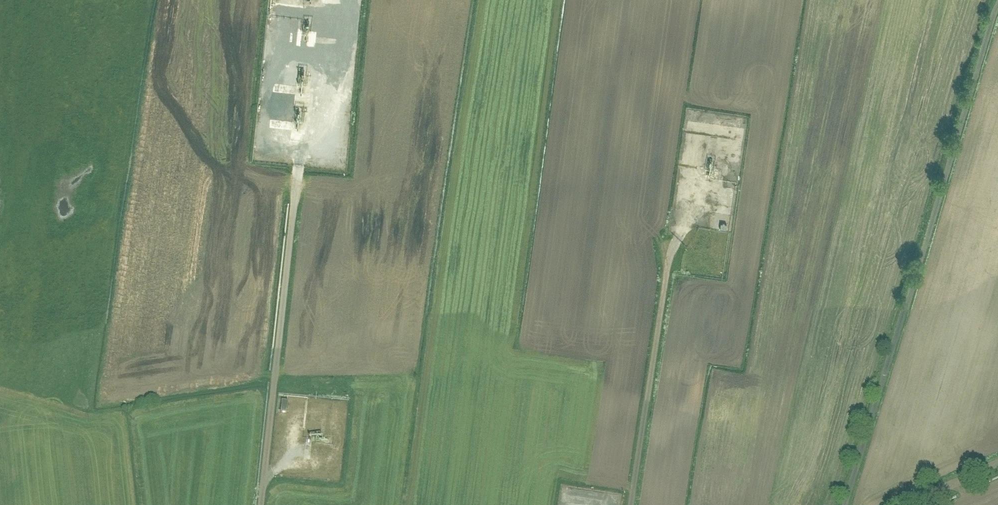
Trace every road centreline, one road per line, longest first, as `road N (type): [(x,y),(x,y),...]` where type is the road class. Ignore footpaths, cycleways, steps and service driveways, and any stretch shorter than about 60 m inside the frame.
road 1 (track): [(844,504),(997,10)]
road 2 (track): [(265,504),(299,165)]
road 3 (track): [(632,504),(666,265)]

